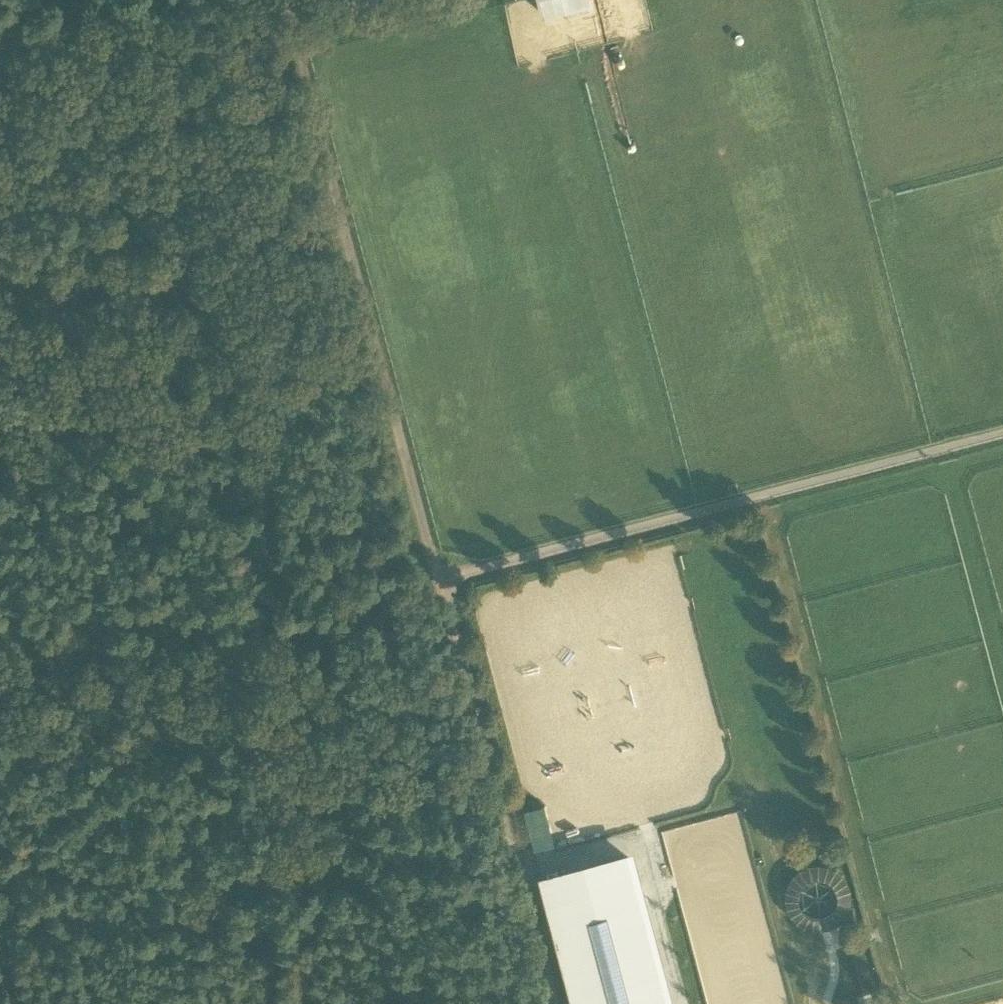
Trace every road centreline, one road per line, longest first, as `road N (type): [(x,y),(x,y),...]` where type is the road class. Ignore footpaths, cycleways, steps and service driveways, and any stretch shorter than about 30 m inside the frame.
road 1 (track): [(439,577),(1002,432)]
road 2 (track): [(295,38),(439,577)]
road 3 (track): [(489,765),(385,791),(355,786),(245,728),(211,724),(145,740),(73,788)]
road 4 (track): [(439,577),(514,861)]
road 5 (unclassified): [(552,1003),(514,861)]

